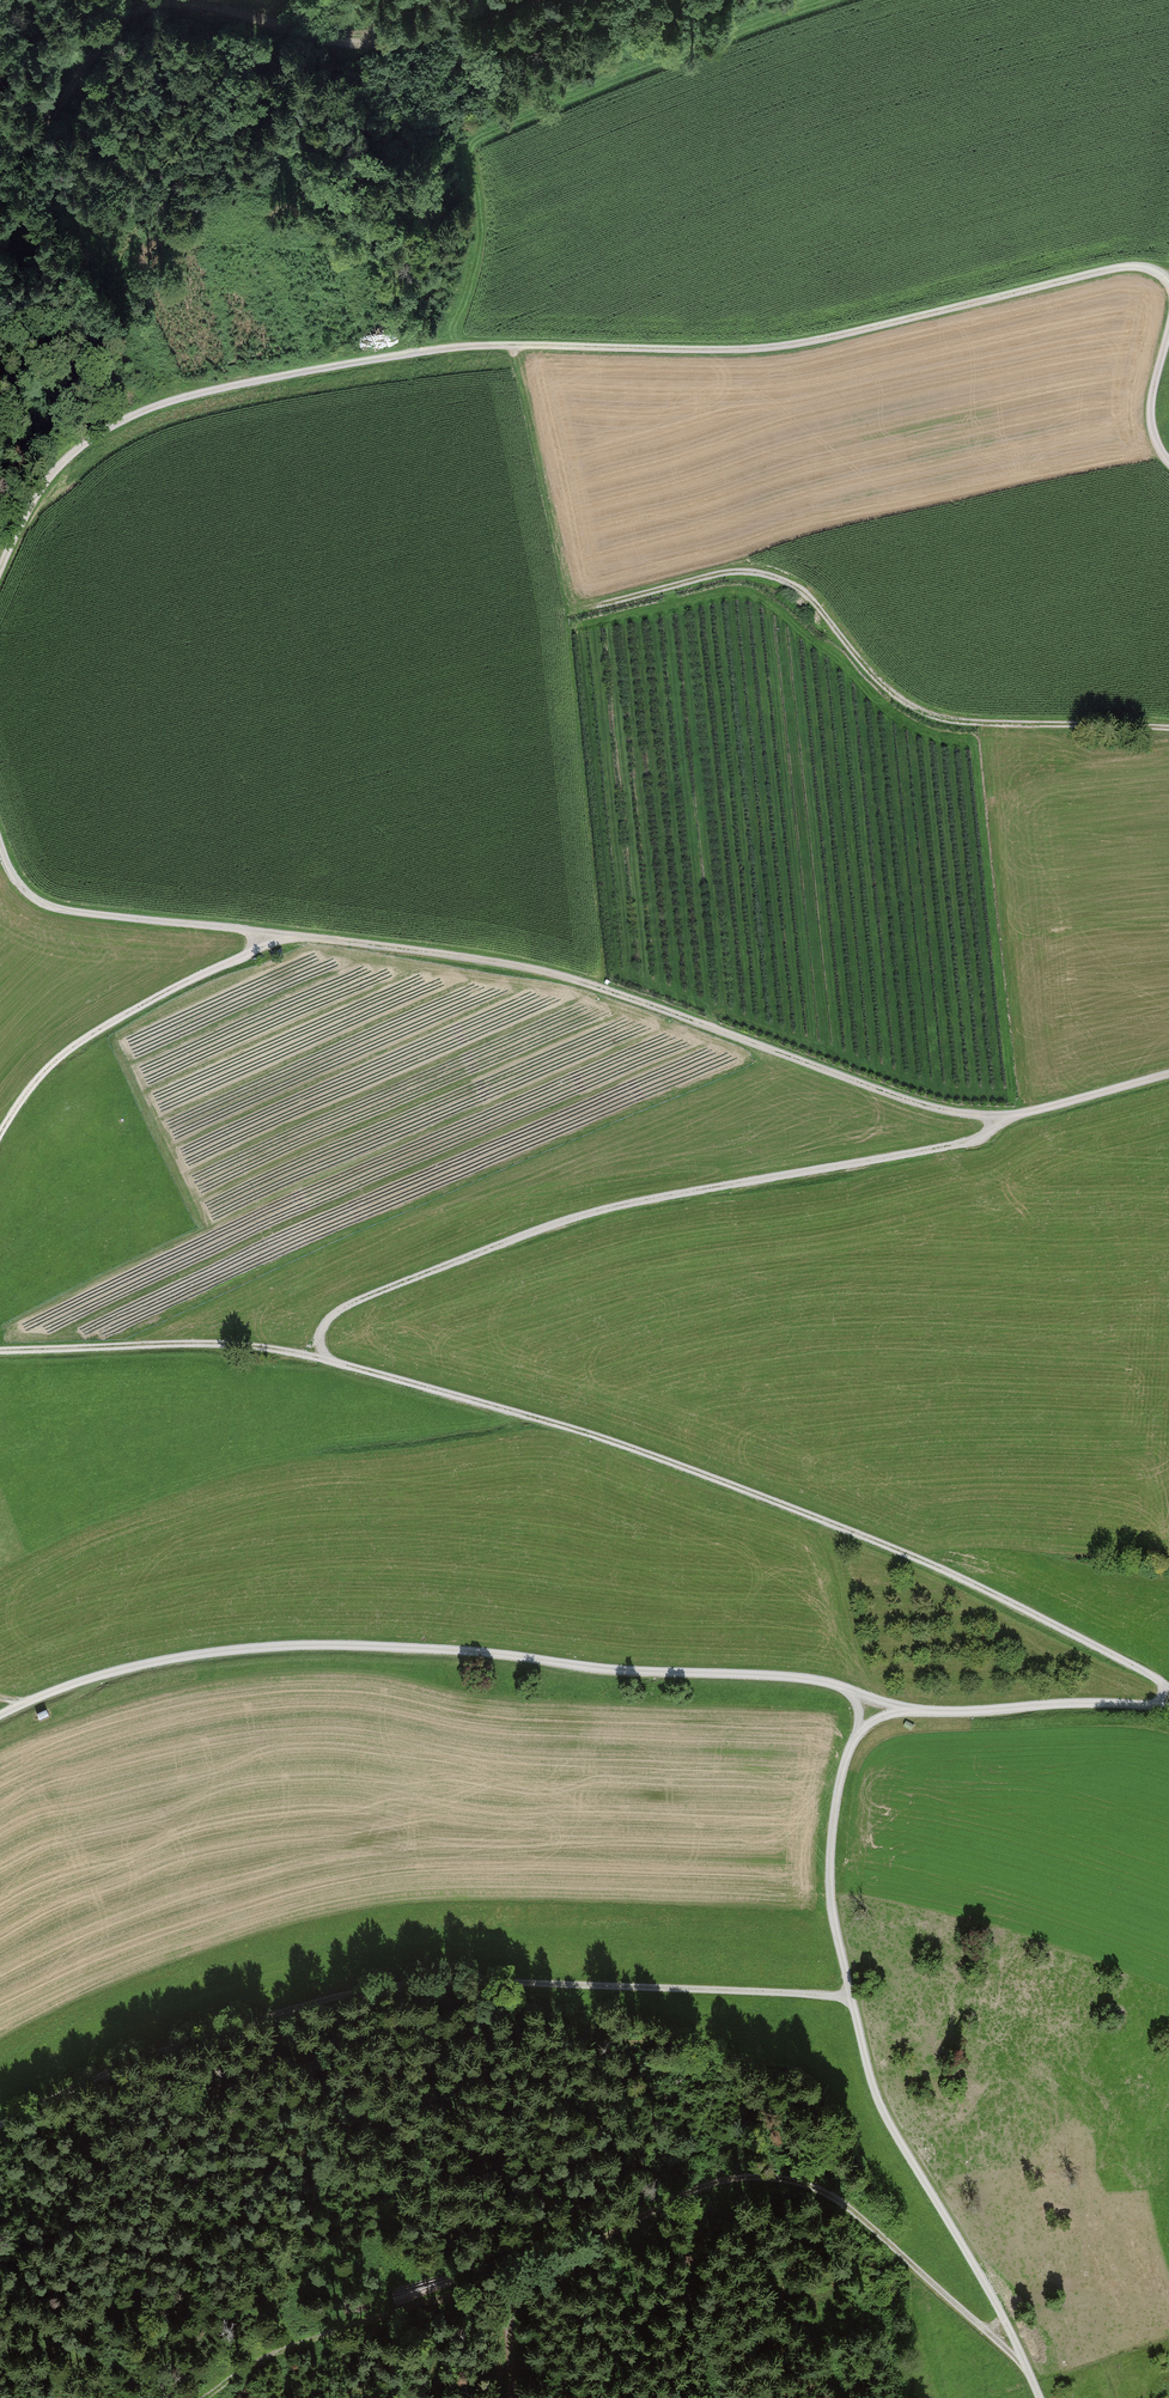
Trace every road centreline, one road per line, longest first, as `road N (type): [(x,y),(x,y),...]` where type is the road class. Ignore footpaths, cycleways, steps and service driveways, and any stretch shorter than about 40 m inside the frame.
road 1 (track): [(325,1358),(322,1328),(349,1304),(568,1218),(971,1142),(1002,1117),(927,1105),(525,967),(66,913),(28,897),(0,845)]
road 2 (track): [(0,568),(57,467),(122,420),(164,405),(432,348),(780,348),(1140,264),(1168,279)]
road 3 (track): [(1038,2397),(973,2263),(874,2096),(830,1889),(839,1788),(859,1719),(847,1689),(912,1709),(1168,1707)]
road 4 (track): [(1018,2357),(840,2198),(771,2177),(688,2194),(508,2289),(336,2330),(212,2397)]
road 5 (track): [(1168,1691),(1044,1618),(766,1498),(519,1412),(325,1358)]
road 6 (track): [(0,2125),(88,2082),(268,2018),(413,1984),(849,1997)]
road 7 (track): [(847,1689),(800,1677),(369,1645),(264,1647),(155,1662),(67,1684),(0,1714)]
road 8 (track): [(590,607),(752,568),(786,587),(912,706),(960,723),(1168,729)]
road 9 (track): [(490,0),(435,29),(372,45),(185,1),(145,5),(114,27),(61,105),(0,162)]
road 10 (track): [(0,1134),(22,1096),(67,1051),(287,934)]
road 11 (track): [(325,1358),(213,1343),(0,1351)]
road 12 (track): [(1002,1117),(1168,1074)]
road 13 (track): [(1168,463),(1156,448),(1149,407),(1168,321)]

